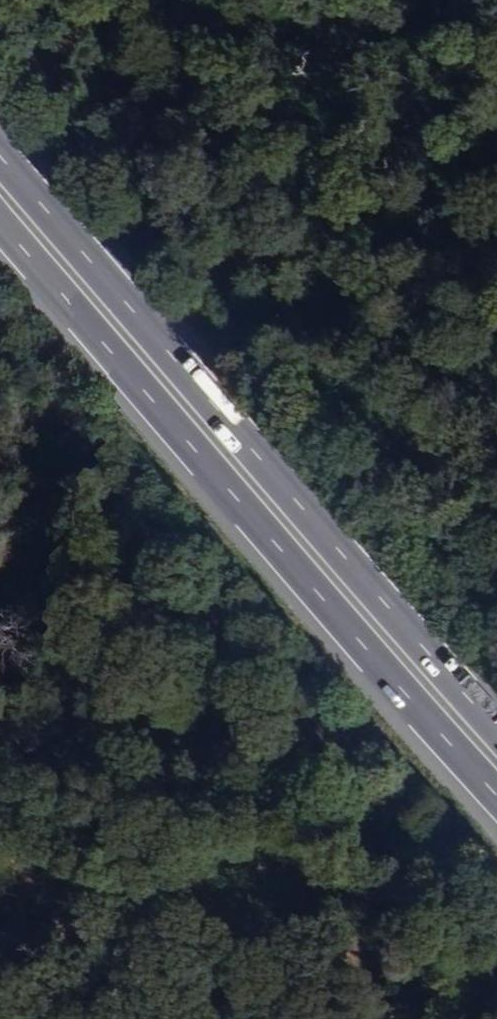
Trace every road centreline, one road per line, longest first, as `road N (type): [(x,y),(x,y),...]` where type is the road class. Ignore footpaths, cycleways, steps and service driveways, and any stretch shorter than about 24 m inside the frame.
road 1 (motorway): [(496,732),(0,156)]
road 2 (motorway): [(0,225),(496,795)]

